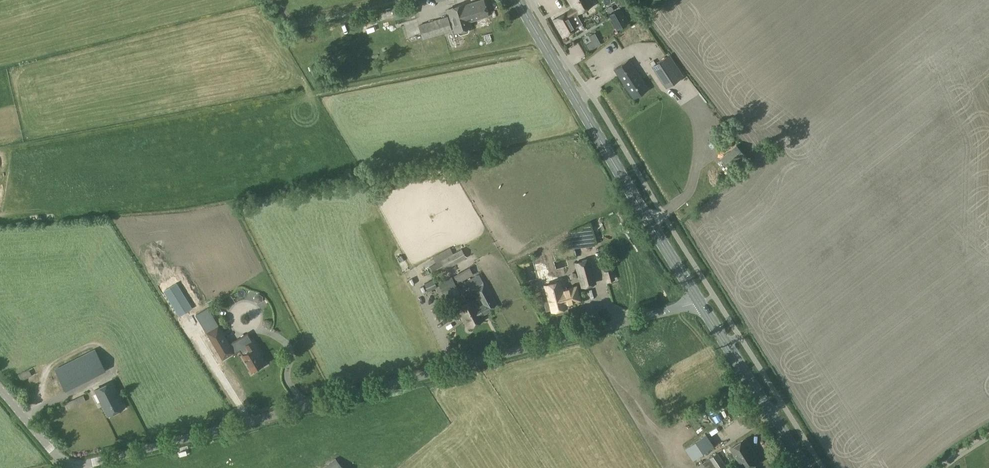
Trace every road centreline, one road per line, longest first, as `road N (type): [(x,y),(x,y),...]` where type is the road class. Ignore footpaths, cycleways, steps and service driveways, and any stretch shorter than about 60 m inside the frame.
road 1 (unclassified): [(70,467),(701,303)]
road 2 (primary): [(701,303),(517,0)]
road 3 (primary): [(806,467),(701,303)]

